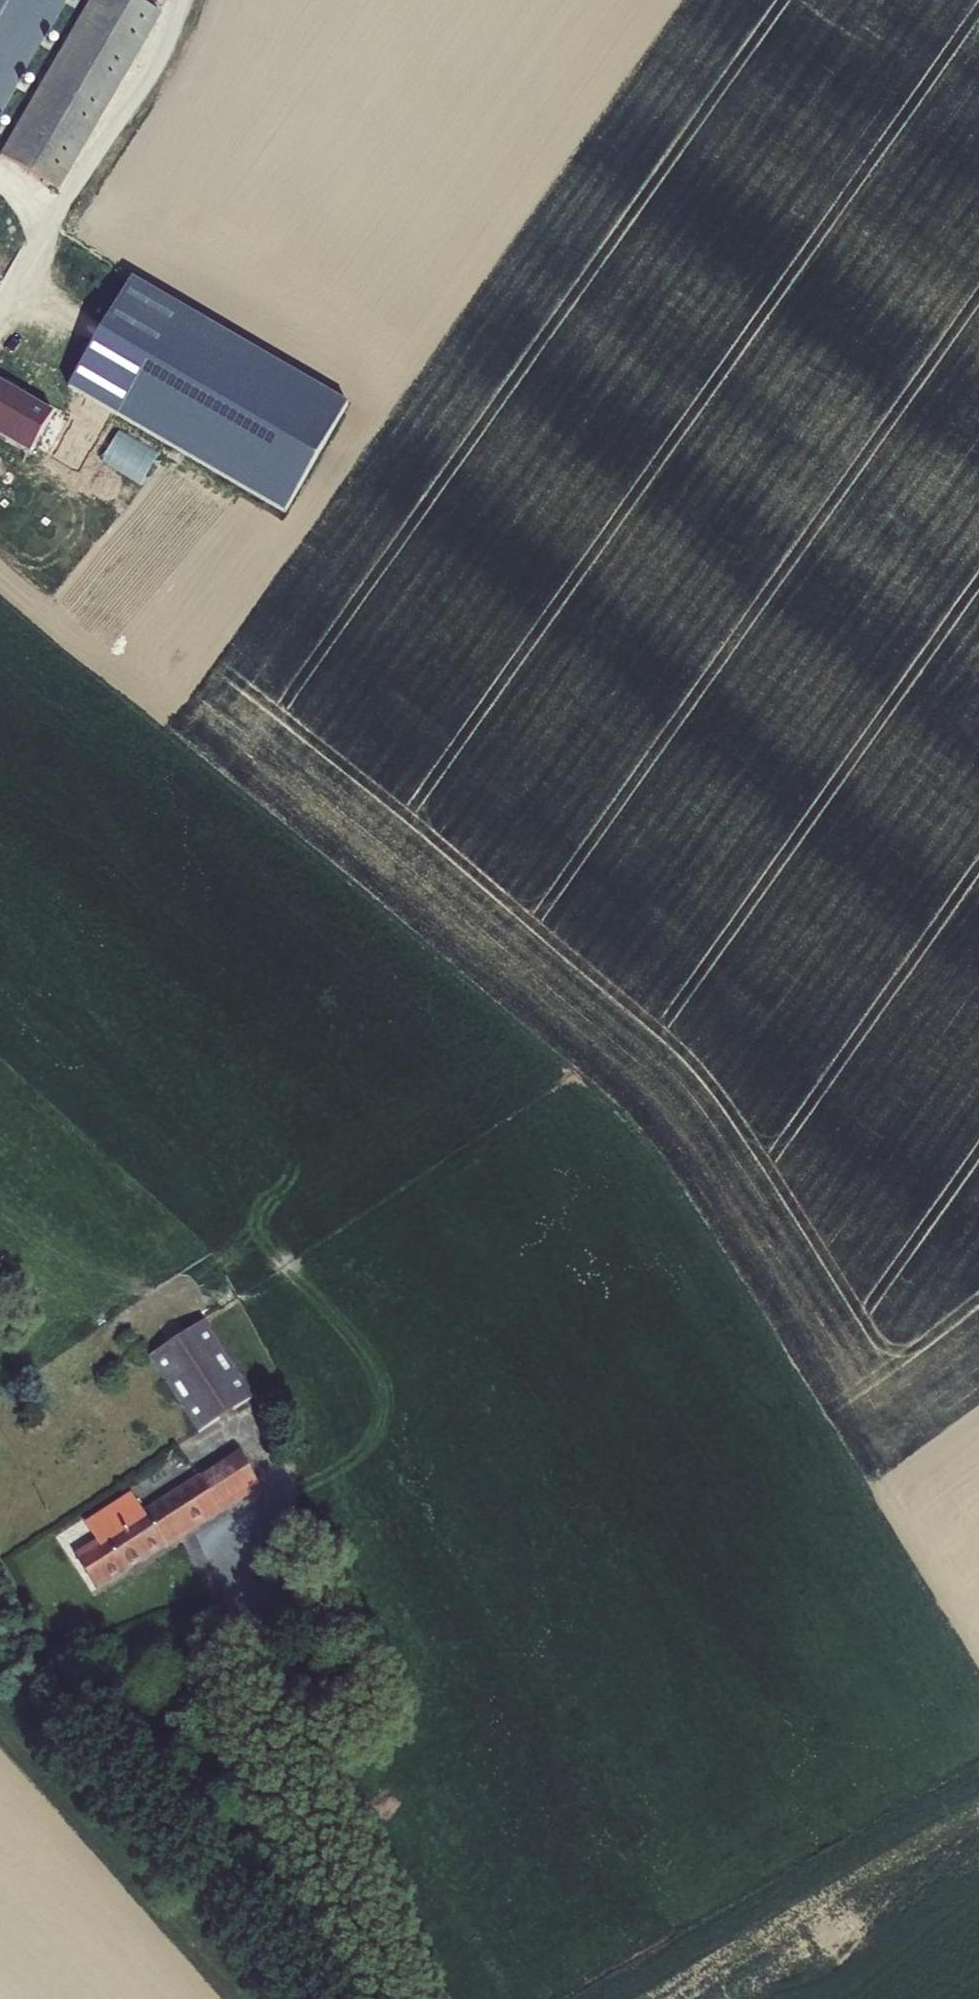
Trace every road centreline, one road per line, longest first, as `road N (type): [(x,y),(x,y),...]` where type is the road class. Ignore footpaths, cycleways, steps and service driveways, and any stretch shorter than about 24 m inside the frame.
road 1 (track): [(185,0),(150,77),(0,316)]

